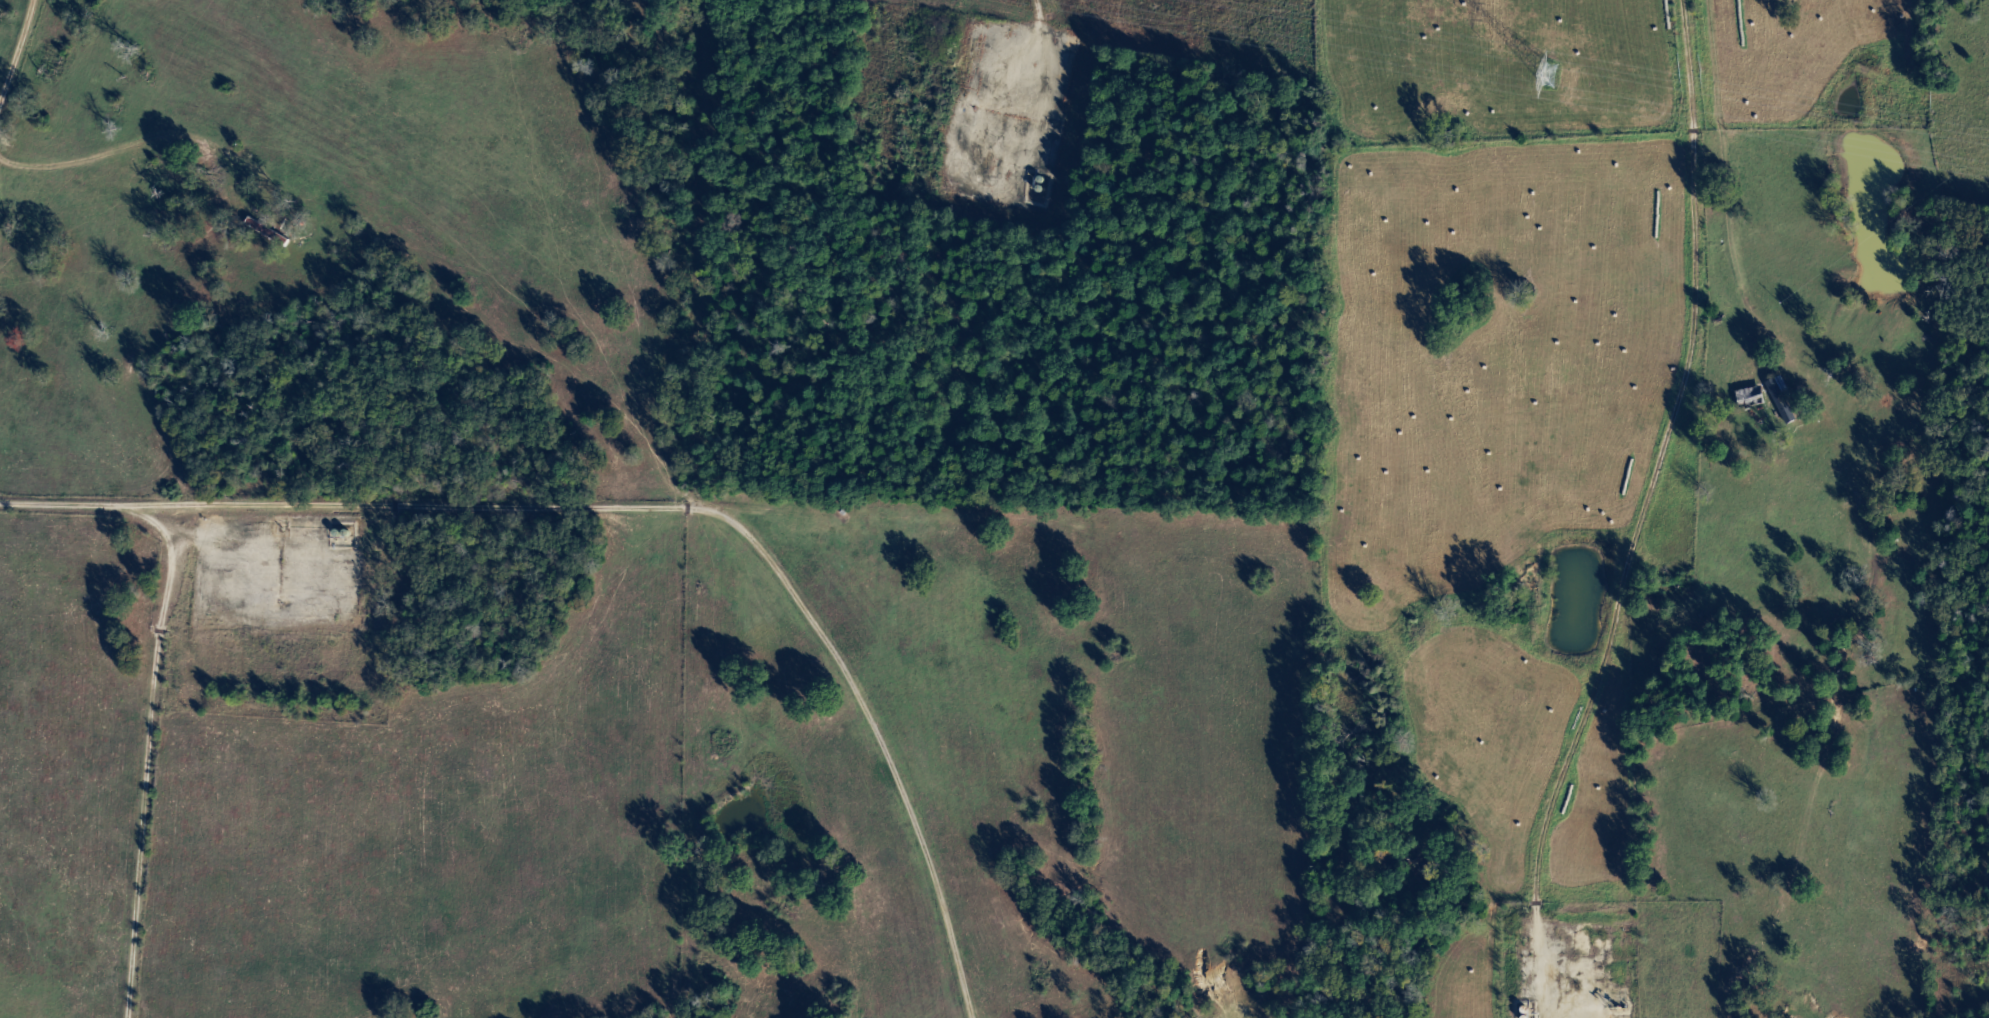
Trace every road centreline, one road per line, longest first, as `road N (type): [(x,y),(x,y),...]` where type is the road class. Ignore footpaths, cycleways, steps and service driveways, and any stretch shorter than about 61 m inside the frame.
road 1 (residential): [(1755,1017),(1769,941),(1799,891),(1838,584),(1833,393),(1758,268),(1720,0)]

